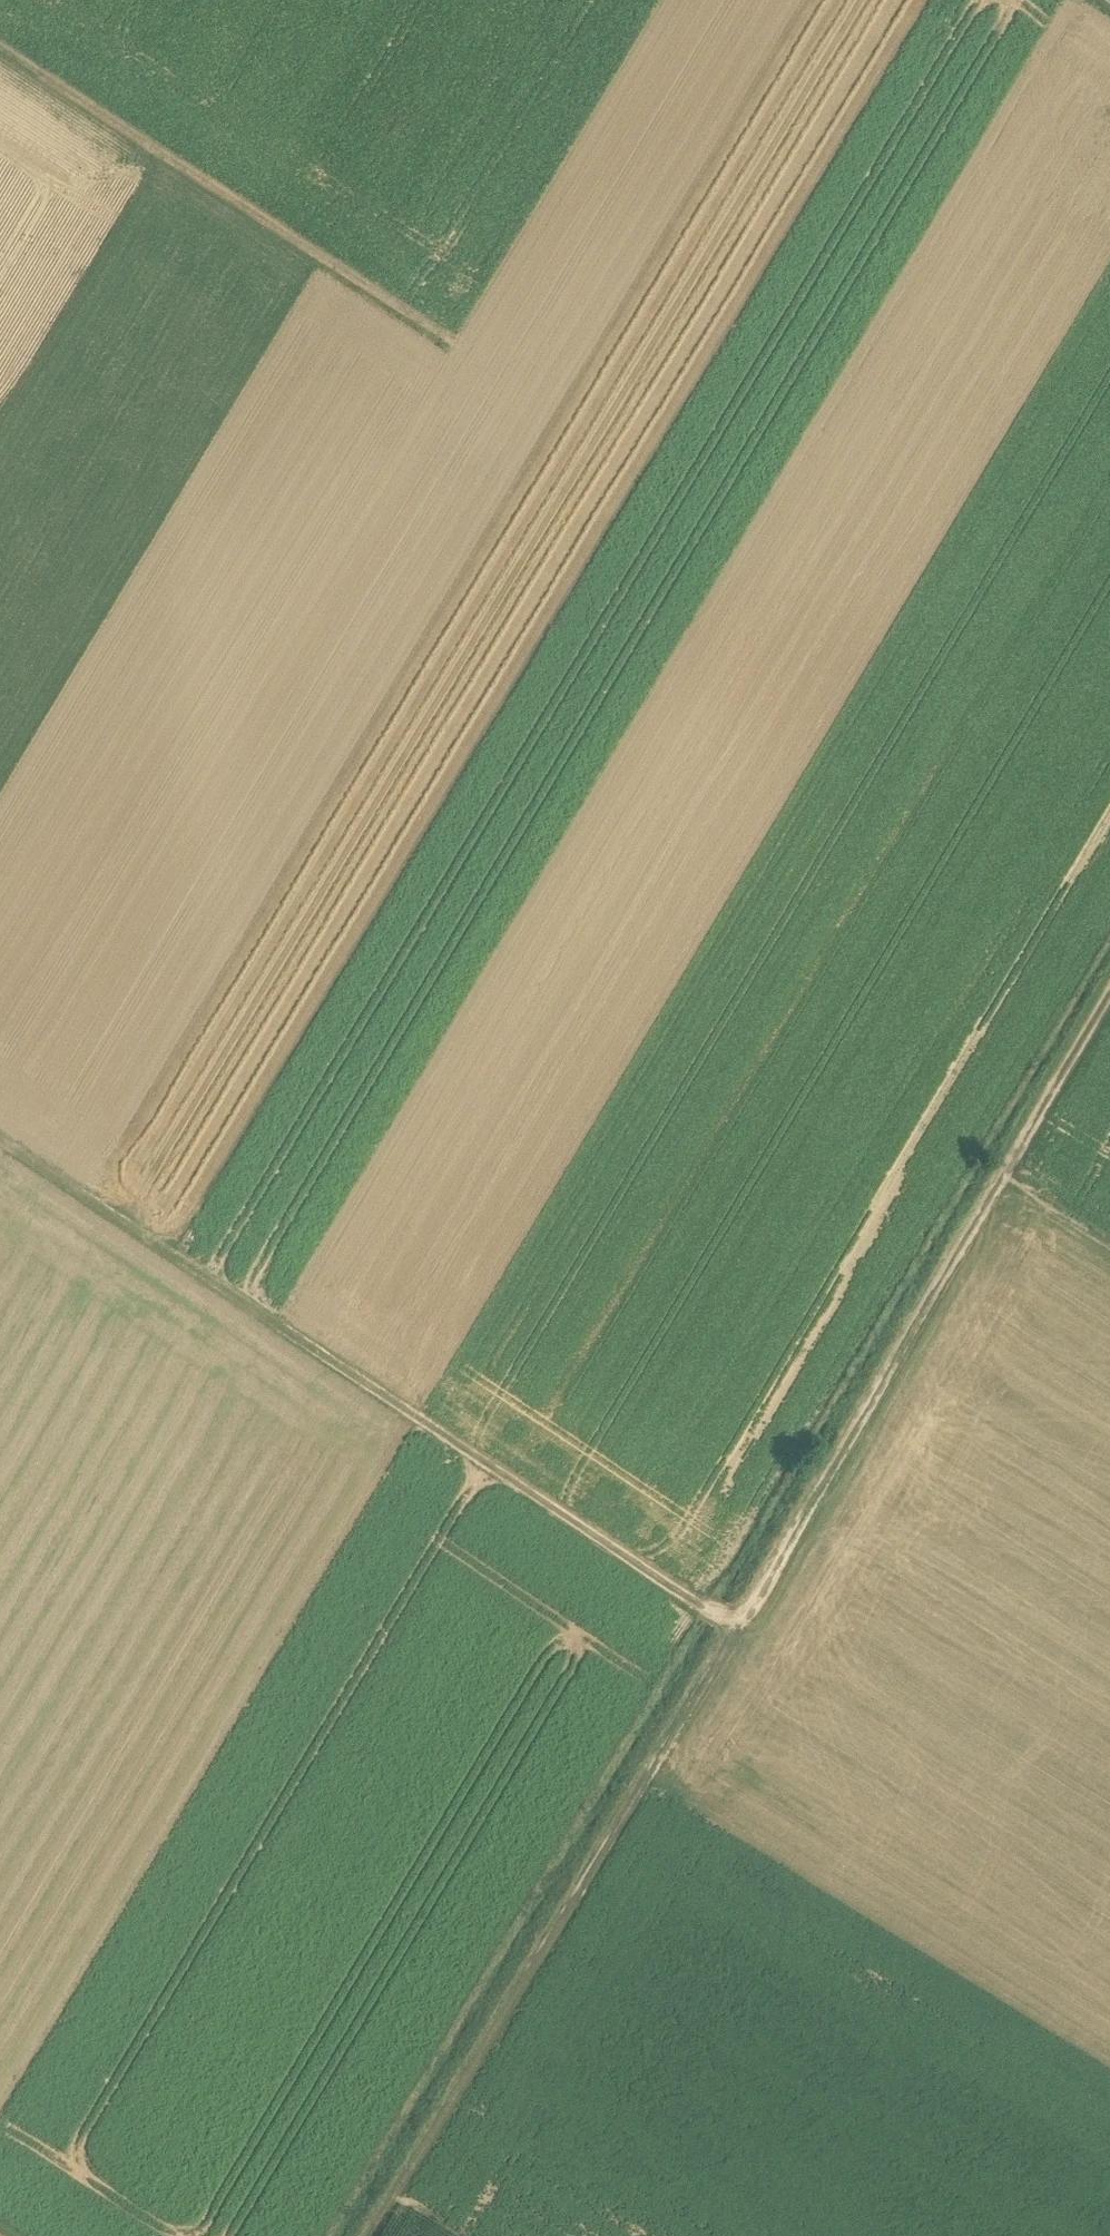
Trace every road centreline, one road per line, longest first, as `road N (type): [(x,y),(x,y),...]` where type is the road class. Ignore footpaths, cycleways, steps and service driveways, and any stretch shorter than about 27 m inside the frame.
road 1 (track): [(368,2235),(1109,993)]
road 2 (track): [(737,1623),(0,1140)]
road 3 (track): [(460,347),(0,48)]
road 4 (track): [(1004,1174),(1109,1240)]

